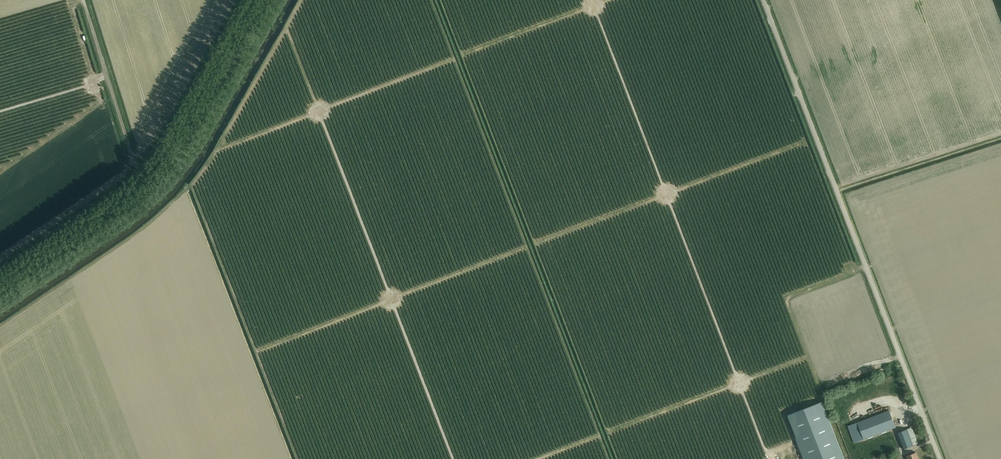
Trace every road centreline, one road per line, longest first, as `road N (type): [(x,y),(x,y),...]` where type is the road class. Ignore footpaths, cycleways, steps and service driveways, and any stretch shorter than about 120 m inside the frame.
road 1 (unclassified): [(940,458),(764,0)]
road 2 (track): [(131,155),(89,16)]

